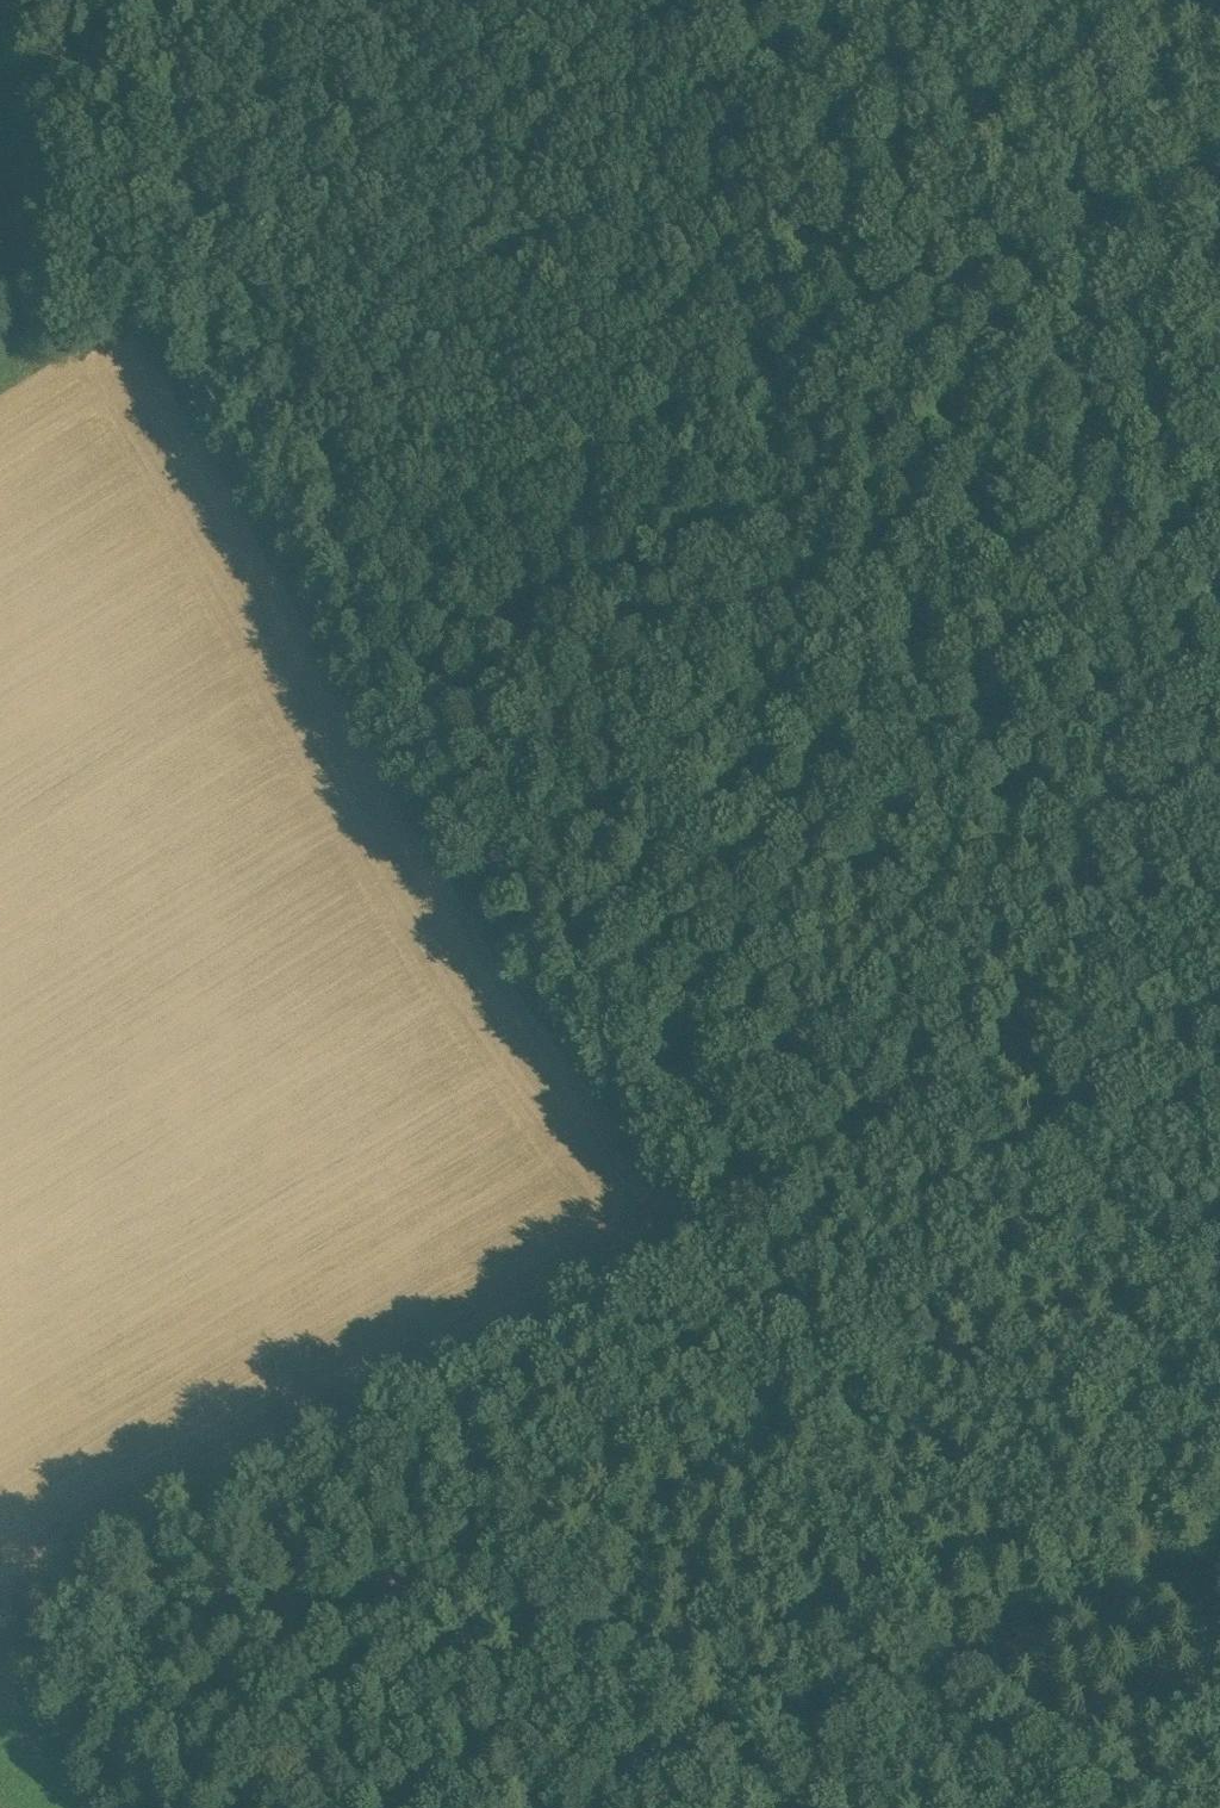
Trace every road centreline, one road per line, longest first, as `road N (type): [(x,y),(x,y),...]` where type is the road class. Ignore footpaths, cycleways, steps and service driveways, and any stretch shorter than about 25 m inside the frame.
road 1 (track): [(135,0),(198,227),(336,516),(431,760),(692,1049),(846,1402),(581,1558),(716,1735)]
road 2 (track): [(1219,1578),(1203,1592),(977,1676),(716,1735)]
road 3 (track): [(846,1402),(977,1676)]
road 4 (track): [(692,1049),(910,885)]
road 5 (track): [(581,1558),(451,1393)]
road 6 (track): [(1139,0),(1219,152)]
road 7 (track): [(716,1735),(641,1772),(598,1807)]

